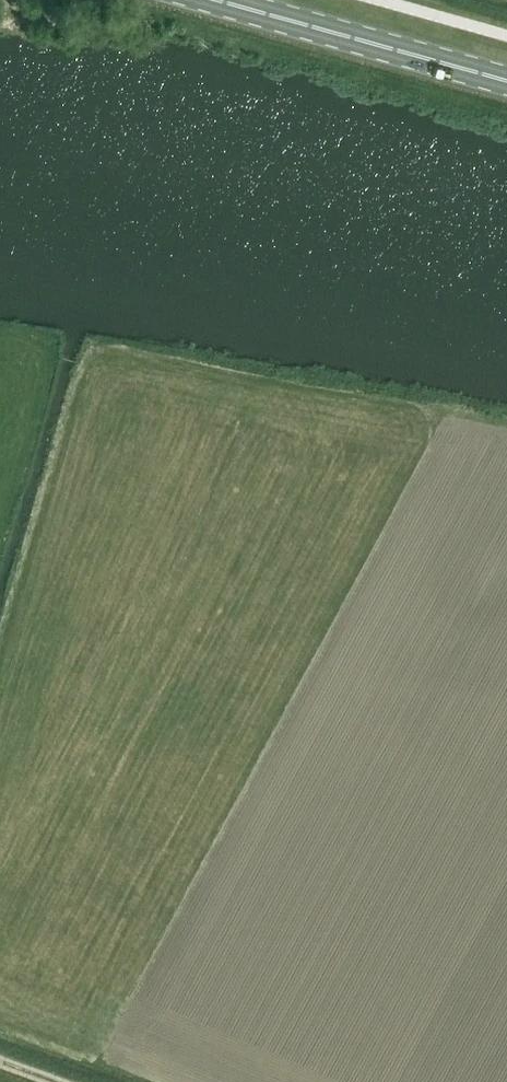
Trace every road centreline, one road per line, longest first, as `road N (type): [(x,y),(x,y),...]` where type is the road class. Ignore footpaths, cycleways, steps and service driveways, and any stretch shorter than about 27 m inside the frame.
road 1 (secondary): [(506,81),(218,0)]

